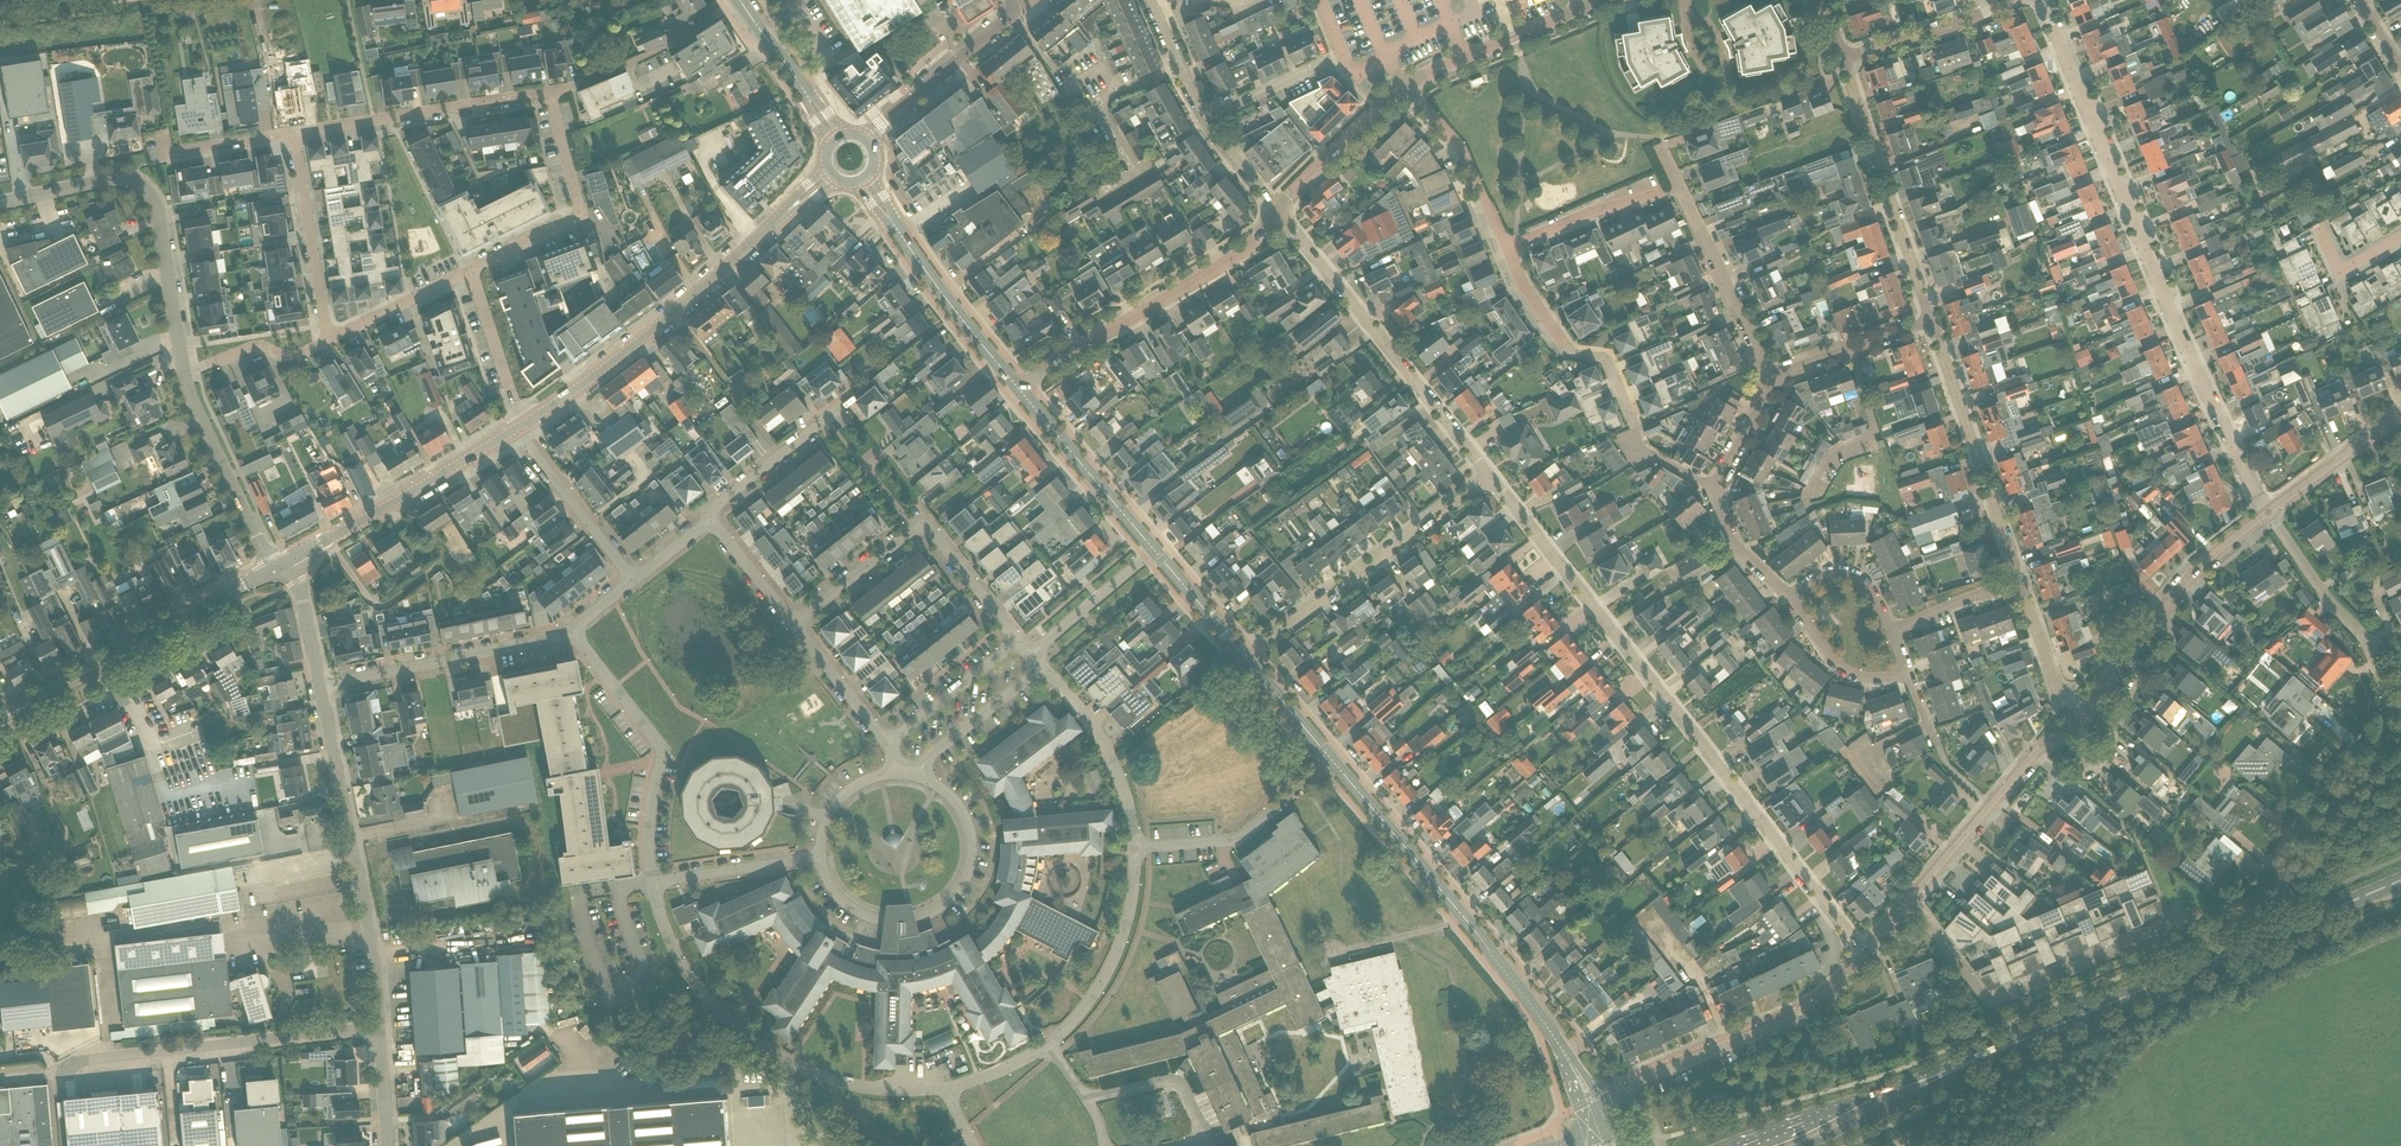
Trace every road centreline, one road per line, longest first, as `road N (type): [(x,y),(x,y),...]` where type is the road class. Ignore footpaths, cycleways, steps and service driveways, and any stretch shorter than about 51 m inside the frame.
road 1 (residential): [(1865,953),(1490,475)]
road 2 (residential): [(2267,513),(2197,372),(2042,0)]
road 3 (residential): [(294,133),(551,90),(581,217),(472,269)]
road 4 (primary): [(1934,1075),(2400,880)]
road 5 (residential): [(653,883),(675,951),(701,992),(780,1059),(841,1084),(946,1090)]
road 6 (residential): [(2310,839),(2384,742),(2388,702),(2364,636),(2267,513)]
road 7 (tertiary): [(1565,1055),(1462,912),(1333,761)]
road 8 (residential): [(382,1029),(379,957),(319,685)]
road 9 (residential): [(1912,898),(1987,999),(2193,917)]
road 10 (tertiary): [(522,424),(675,311),(789,211)]
road 11 (unclassified): [(183,375),(157,209),(147,189),(113,178),(0,202)]
road 12 (residential): [(946,1090),(1048,1044),(1097,994),(1134,897),(1135,846)]
road 13 (residential): [(1490,475),(1281,212)]
road 14 (residential): [(65,1069),(382,1029)]
road 15 (residential): [(822,860),(845,902),(888,921),(935,910),(954,894),(971,849),(967,825),(938,786),(911,774)]
road 16 (unclassified): [(1021,388),(1052,362),(1252,246),(1281,212)]
road 17 (tertiary): [(0,719),(274,569)]
road 18 (unclassified): [(1603,1108),(1653,1076),(1779,1025),(1865,953)]
road 19 (residential): [(1244,654),(1490,475)]
road 20 (residential): [(573,634),(662,753),(648,826),(653,883)]
road 21 (residential): [(1930,321),(1842,59)]
road 22 (residential): [(2021,581),(1930,321)]
road 23 (tertiary): [(288,561),(522,424)]
road 24 (residential): [(319,685),(573,634)]
road 25 (residential): [(1773,378),(1660,145)]
road 26 (unclassified): [(1912,898),(2034,755),(2086,713)]
road 27 (residential): [(1634,427),(1609,362),(1567,348),(1507,247)]
road 28 (residential): [(1135,846),(1231,842),(1333,761)]
road 29 (unclassified): [(274,569),(183,375)]
road 30 (tertiary): [(1157,552),(1021,388)]
road 31 (residential): [(294,133),(330,338)]
road 32 (unclassified): [(866,137),(1013,16),(1011,0)]
road 33 (unclassified): [(1403,85),(1592,2)]
road 34 (residential): [(1135,846),(1101,737),(1040,668)]
road 35 (primary): [(1934,1075),(1743,1145)]
road 36 (unclassified): [(2128,650),(2212,556),(2267,513)]
road 37 (residential): [(1507,247),(1463,146),(1403,85)]
road 38 (tertiary): [(1021,388),(901,234)]
road 39 (residential): [(632,580),(522,424)]
road 40 (residential): [(711,520),(709,510),(846,404)]
road 41 (residential): [(1842,59),(2010,0)]
road 42 (unclassified): [(1281,212),(1403,85)]
road 43 (residential): [(822,860),(653,883)]
road 44 (residential): [(1930,321),(1773,378)]
road 45 (residential): [(911,774),(1040,668)]
road 46 (unclassified): [(2267,513),(2400,413)]
road 47 (residential): [(1030,657),(1157,552)]
road 48 (residential): [(1661,194),(1593,211),(1507,247)]
road 49 (residential): [(472,269),(522,424)]
road 50 (residential): [(914,527),(927,526),(1017,644)]
road 51 (residential): [(1017,644),(890,742)]
road 52 (residential): [(330,338),(291,356),(258,345),(183,375)]
road 53 (residential): [(472,269),(330,338)]
road 54 (residential): [(790,623),(914,527)]
road 55 (residential): [(790,623),(890,742)]
road 56 (residential): [(161,133),(164,155),(294,133)]
road 57 (residential): [(2086,713),(2057,689),(2021,581)]
road 58 (residential): [(1790,598),(1847,669),(1906,672)]
road 59 (primary): [(1804,1145),(1890,1109),(1934,1075)]
road 60 (residential): [(1889,630),(2021,581)]
road 61 (tertiary): [(1333,761),(1244,654)]
road 62 (residential): [(1717,486),(1738,547),(1790,598)]
road 63 (residential): [(2086,773),(2135,686),(2128,650)]
road 64 (residential): [(1889,630),(1868,588),(1844,574),(1821,576),(1790,598)]
road 65 (tertiary): [(1244,654),(1157,552)]
road 66 (residential): [(1211,119),(1151,0)]
road 67 (residential): [(1211,119),(1328,62)]
road 68 (residential): [(711,520),(790,623)]
road 69 (residential): [(319,685),(288,561)]
road 70 (track): [(0,15),(125,0)]
road 71 (residential): [(891,773),(862,781),(834,806),(822,860)]
road 72 (residential): [(1773,378),(1717,486)]

